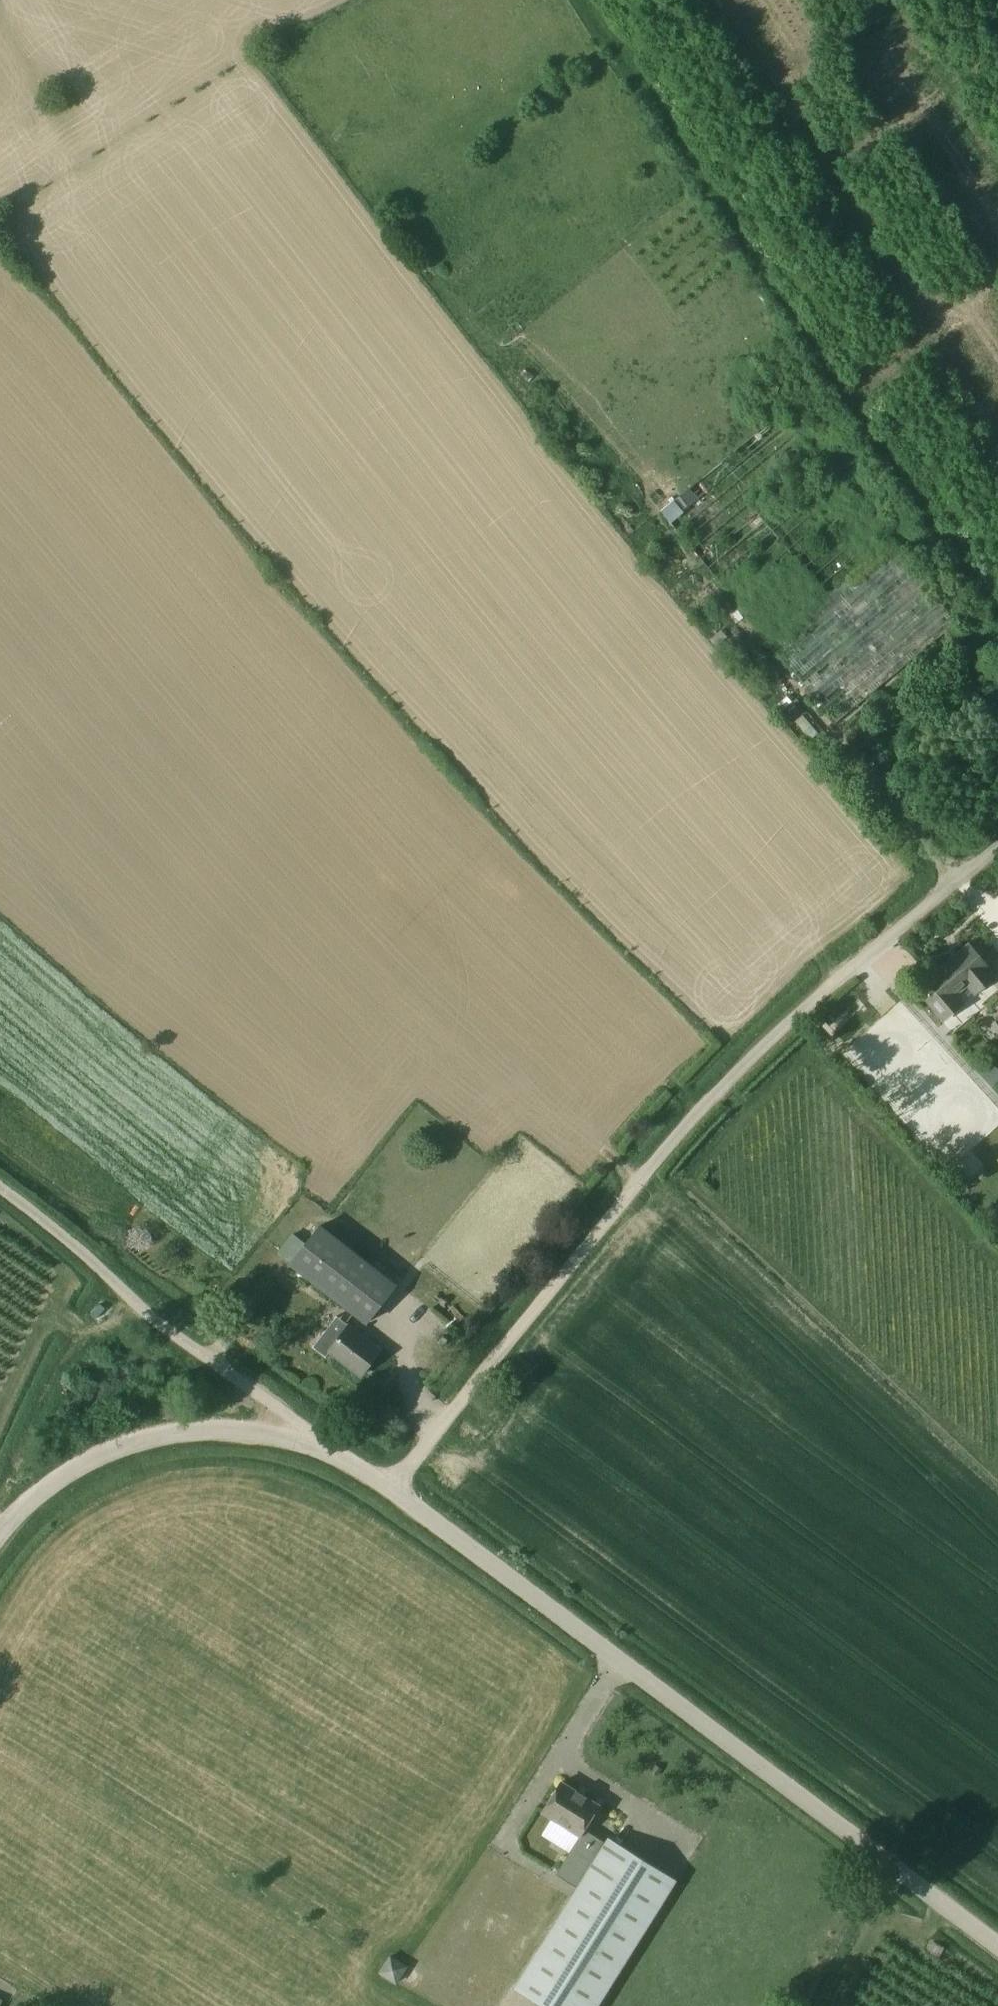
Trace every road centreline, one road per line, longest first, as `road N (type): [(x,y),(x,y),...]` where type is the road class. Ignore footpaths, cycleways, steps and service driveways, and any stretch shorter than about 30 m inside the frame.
road 1 (unclassified): [(392,1489),(651,1166),(737,1071),(997,844)]
road 2 (unclassified): [(997,1946),(392,1489)]
road 3 (unclassified): [(332,1451),(0,1194)]
road 4 (unclassified): [(332,1451),(245,1430),(128,1441)]
road 5 (unclassified): [(0,1533),(56,1479),(128,1441)]

